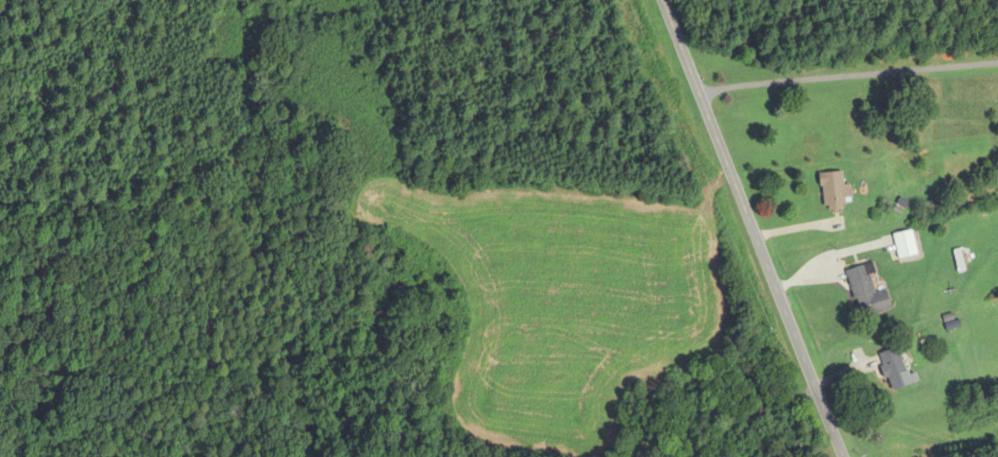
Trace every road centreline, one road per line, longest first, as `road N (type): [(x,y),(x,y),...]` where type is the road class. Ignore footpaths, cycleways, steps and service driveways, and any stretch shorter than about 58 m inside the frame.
road 1 (residential): [(843,456),(662,0)]

